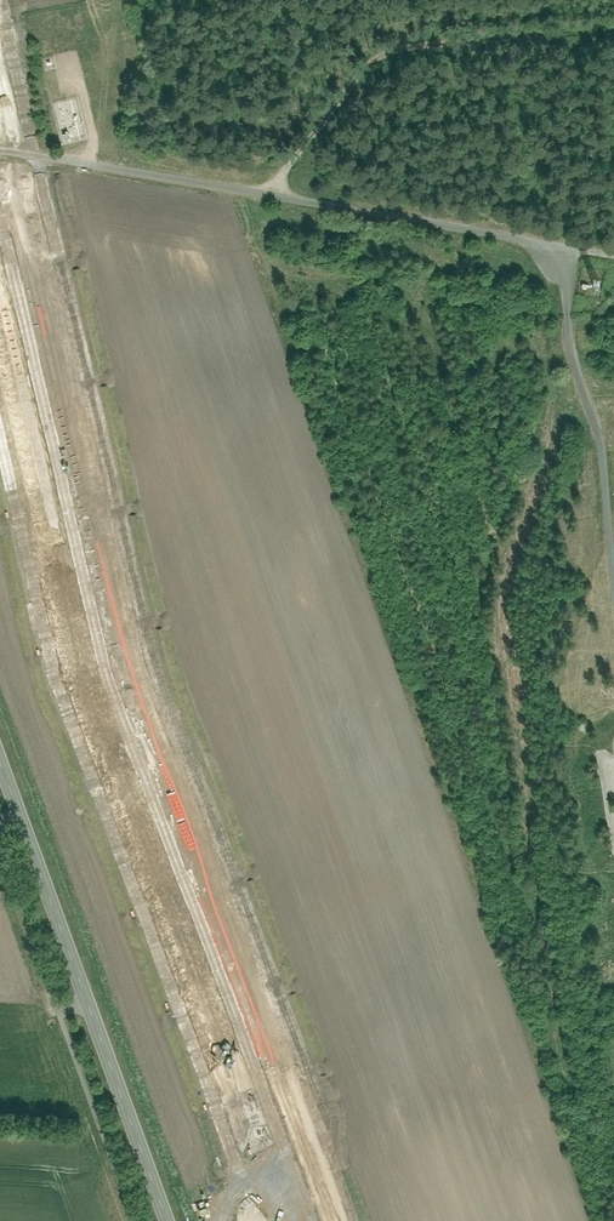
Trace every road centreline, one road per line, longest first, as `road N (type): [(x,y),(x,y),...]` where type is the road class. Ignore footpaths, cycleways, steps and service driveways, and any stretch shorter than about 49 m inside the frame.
road 1 (tertiary): [(168,1220),(0,758)]
road 2 (track): [(269,197),(364,58),(383,46),(613,27)]

